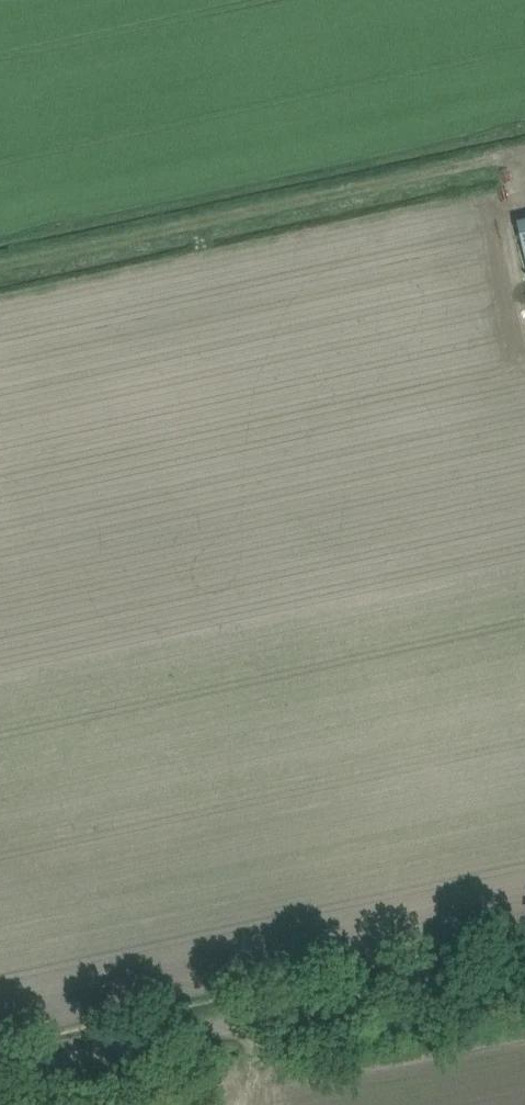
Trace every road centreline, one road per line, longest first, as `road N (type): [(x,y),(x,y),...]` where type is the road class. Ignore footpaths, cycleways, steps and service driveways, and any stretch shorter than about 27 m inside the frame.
road 1 (unclassified): [(0,1074),(524,962)]
road 2 (track): [(0,266),(499,157)]

